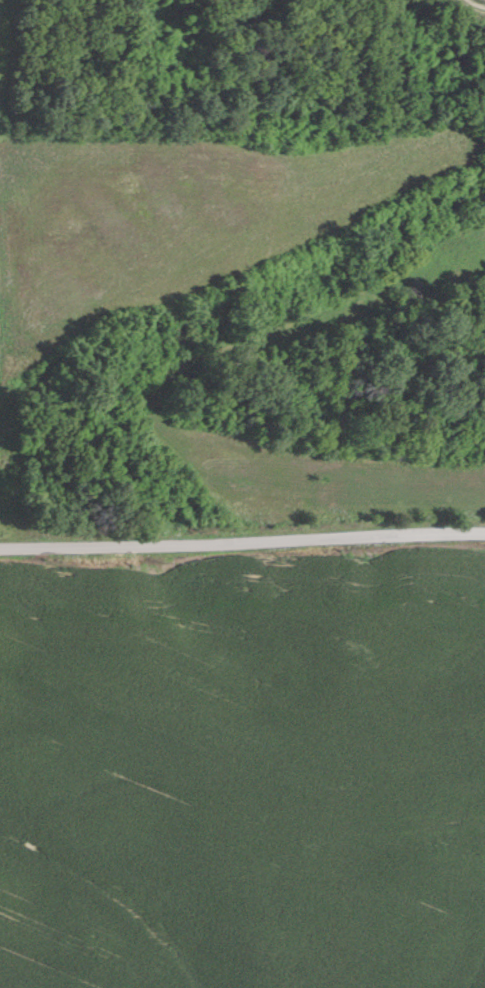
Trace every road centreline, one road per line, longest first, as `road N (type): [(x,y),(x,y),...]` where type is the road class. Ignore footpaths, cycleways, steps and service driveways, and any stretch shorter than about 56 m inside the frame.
road 1 (residential): [(0,546),(484,530)]

